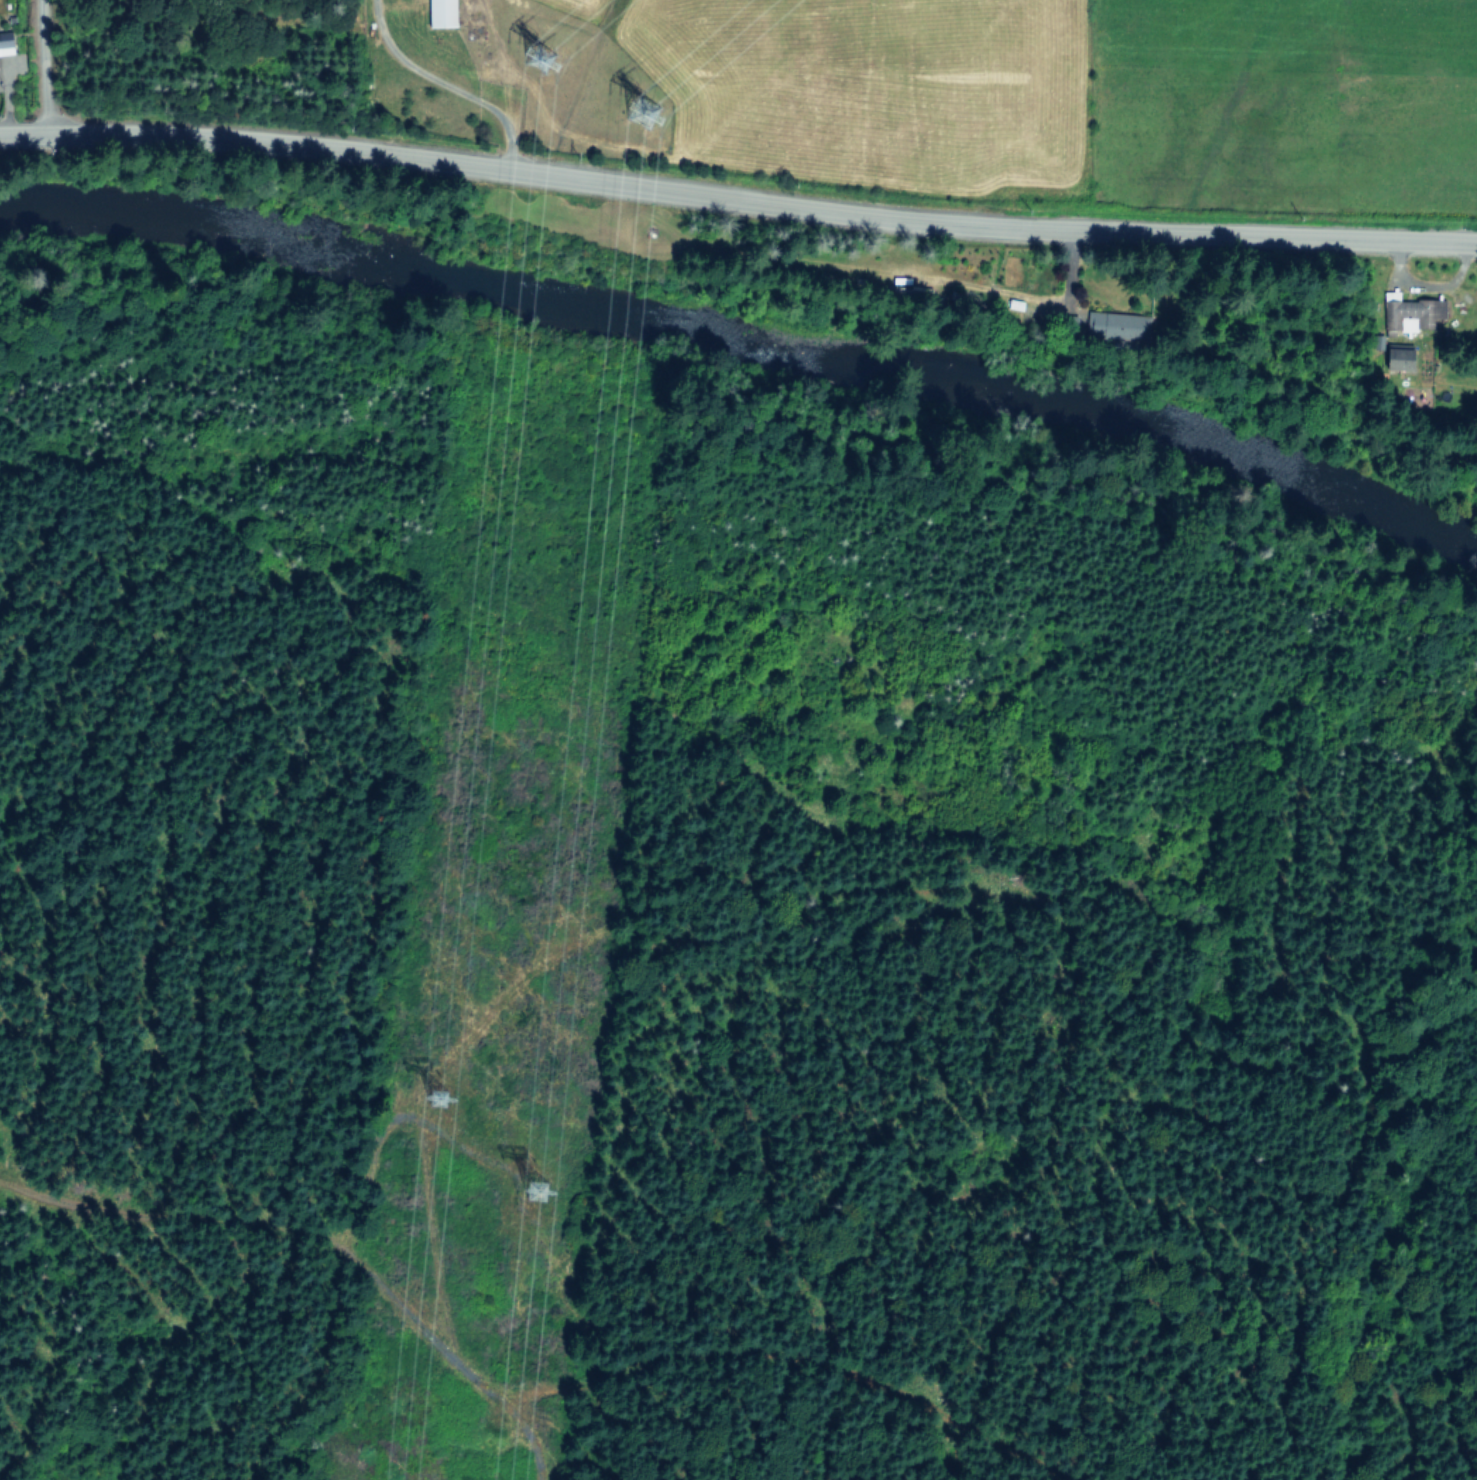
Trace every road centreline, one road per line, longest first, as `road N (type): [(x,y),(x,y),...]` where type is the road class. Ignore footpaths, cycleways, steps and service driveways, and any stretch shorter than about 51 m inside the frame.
road 1 (secondary): [(0,137),(317,149),(1025,229),(1476,240)]

